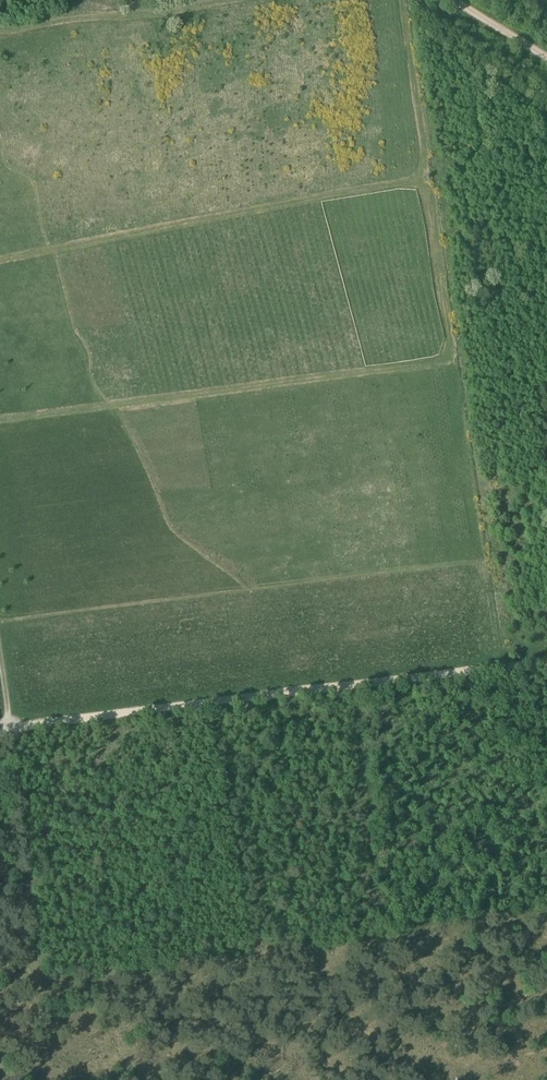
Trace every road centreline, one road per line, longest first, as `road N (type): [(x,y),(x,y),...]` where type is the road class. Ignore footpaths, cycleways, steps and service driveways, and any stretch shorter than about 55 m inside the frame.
road 1 (track): [(0,732),(546,663)]

